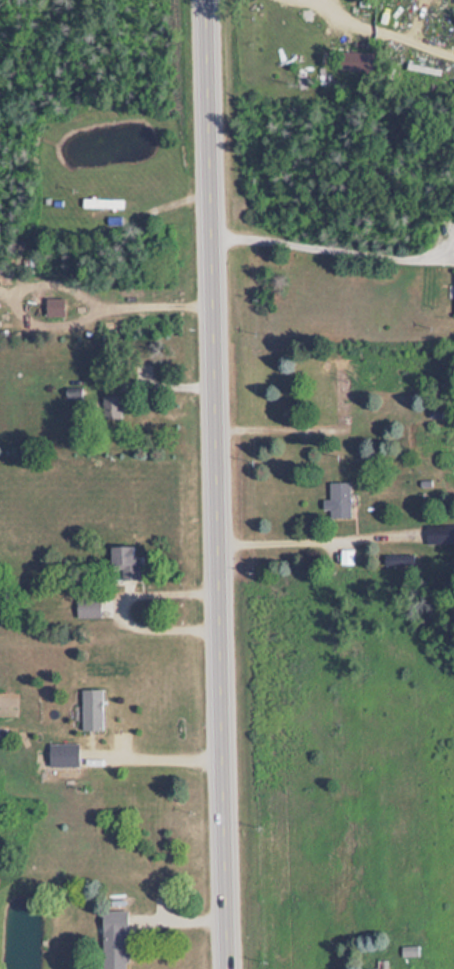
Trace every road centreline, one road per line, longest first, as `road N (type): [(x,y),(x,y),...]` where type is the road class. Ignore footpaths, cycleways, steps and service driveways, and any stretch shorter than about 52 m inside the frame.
road 1 (primary): [(228,968),(207,0)]

